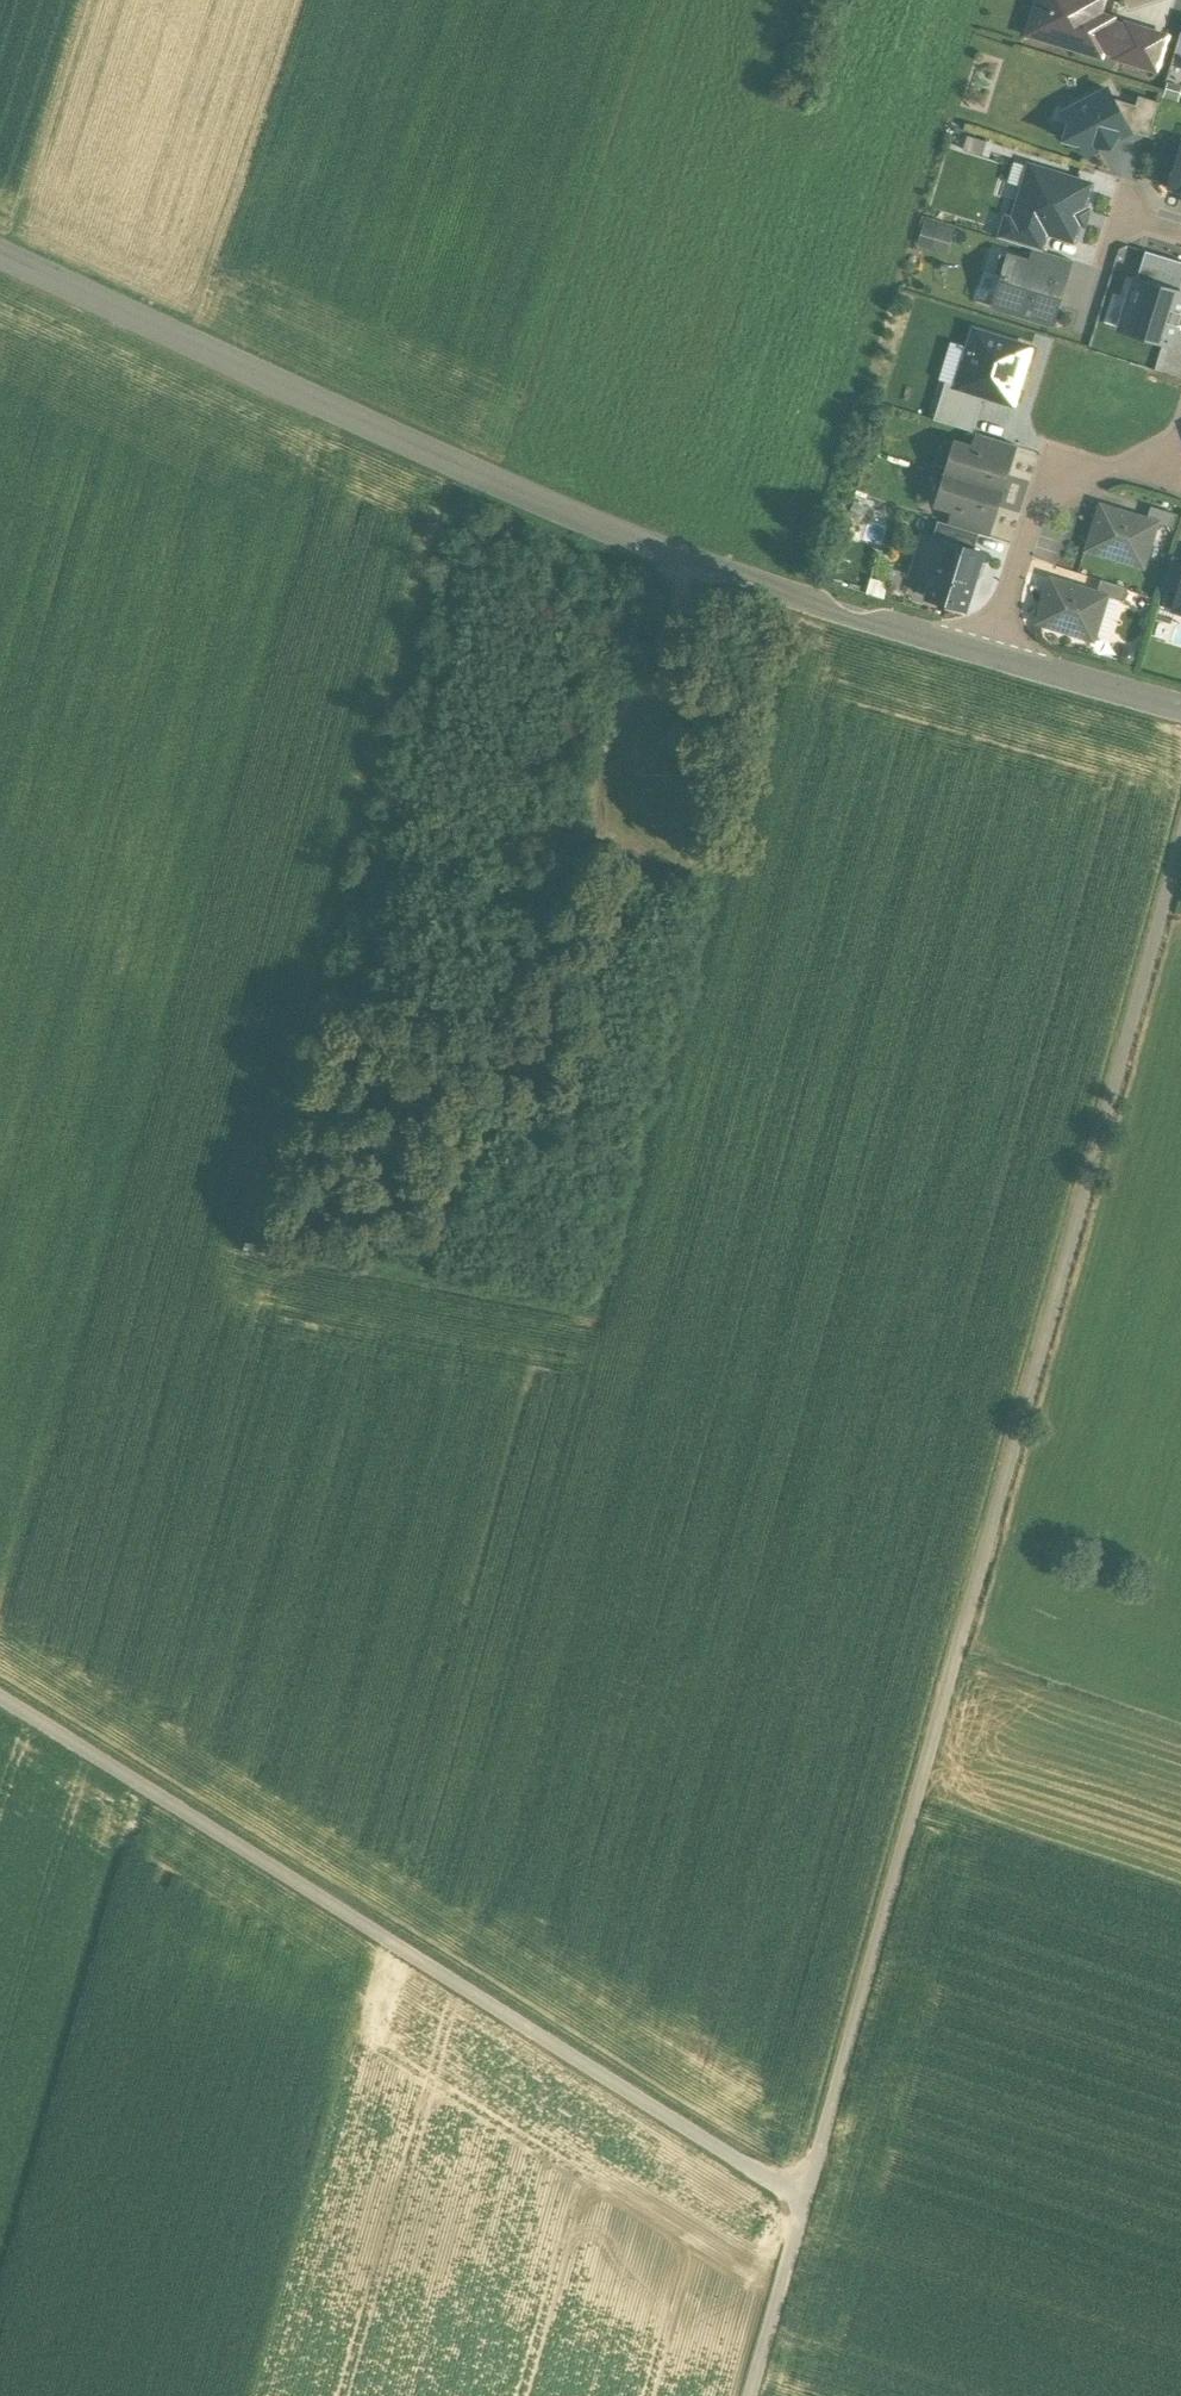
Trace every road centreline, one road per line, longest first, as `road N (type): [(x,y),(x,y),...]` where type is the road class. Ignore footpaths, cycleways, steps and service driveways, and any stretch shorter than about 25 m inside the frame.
road 1 (track): [(1180,843),(751,2395)]
road 2 (tertiary): [(989,654),(739,582),(565,514),(0,254)]
road 3 (track): [(0,1696),(805,2202)]
road 4 (residential): [(989,654),(1048,468),(1169,474),(1180,436)]
road 5 (tertiary): [(1180,709),(989,654)]

